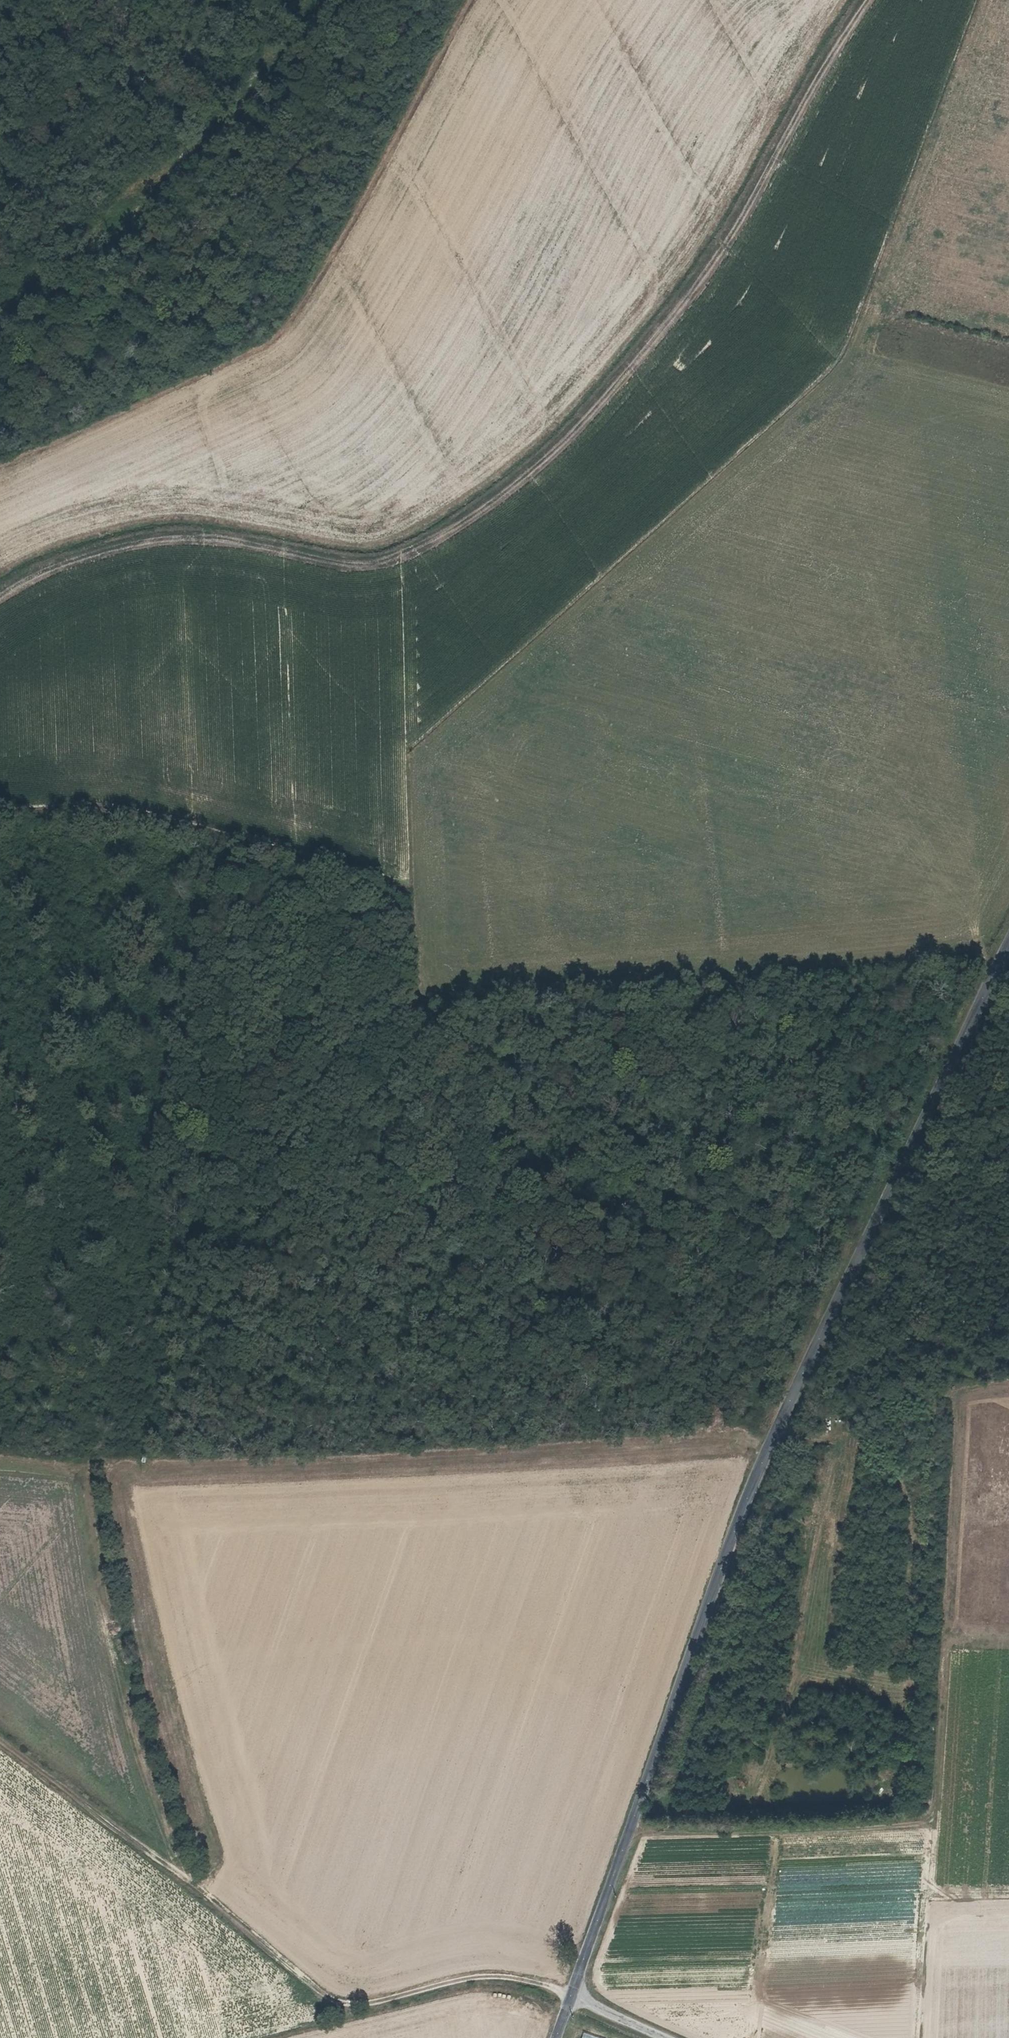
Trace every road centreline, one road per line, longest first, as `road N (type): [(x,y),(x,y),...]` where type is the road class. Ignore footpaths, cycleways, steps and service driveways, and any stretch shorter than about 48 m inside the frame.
road 1 (tertiary): [(1008,942),(774,1434),(569,1997)]
road 2 (track): [(0,1740),(333,2004),(374,2008),(481,1978),(569,1997)]
road 3 (track): [(628,1835),(935,1823),(947,1633)]

